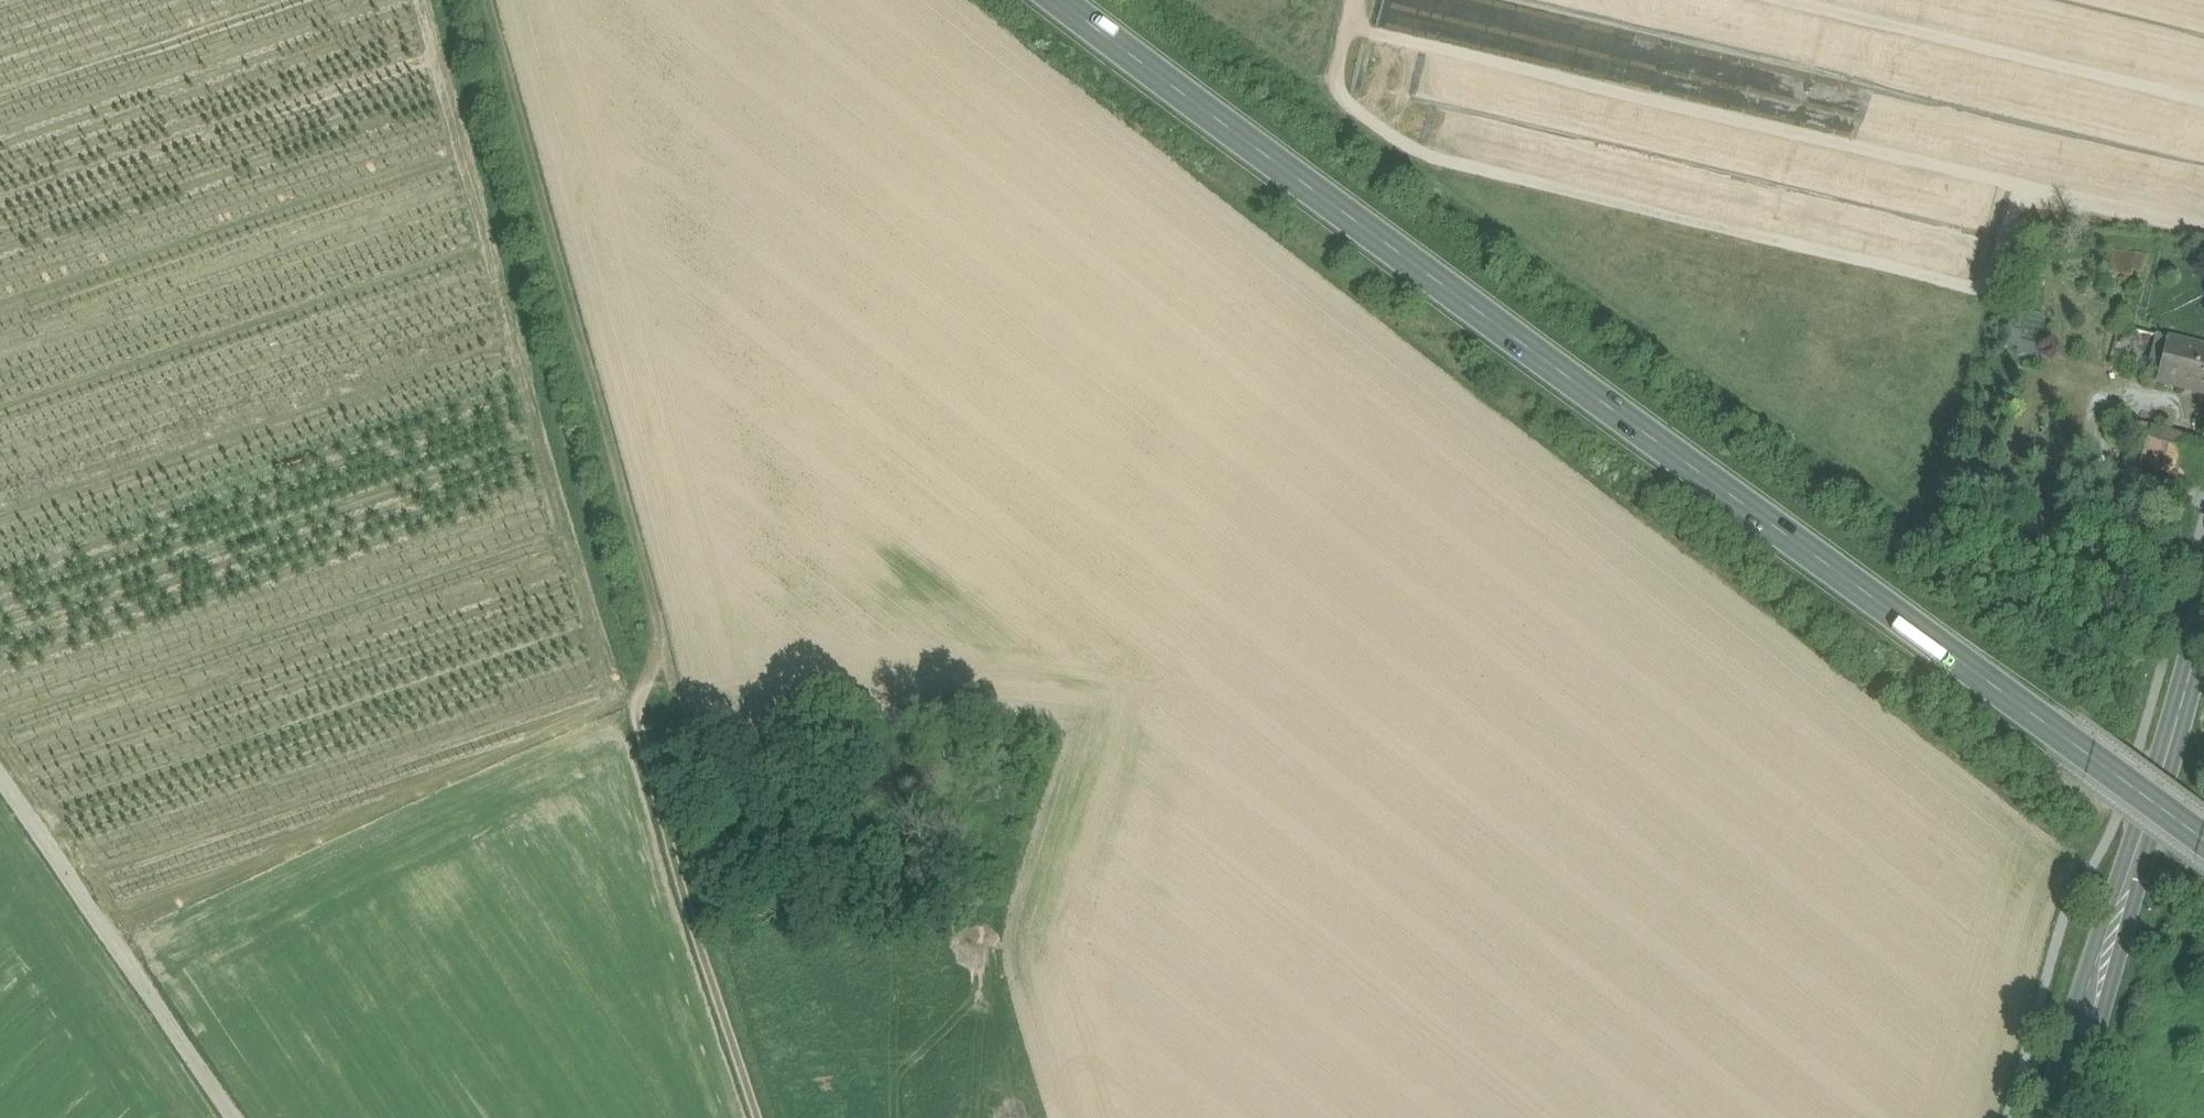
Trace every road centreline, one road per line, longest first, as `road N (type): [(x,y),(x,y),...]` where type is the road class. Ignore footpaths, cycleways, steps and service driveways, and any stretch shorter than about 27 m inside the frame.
road 1 (primary): [(1054,0),(2203,847)]
road 2 (track): [(760,1117),(638,716),(664,667),(657,622),(507,0)]
road 3 (primary): [(2060,1117),(2203,614)]
road 4 (residential): [(256,1117),(0,748)]

